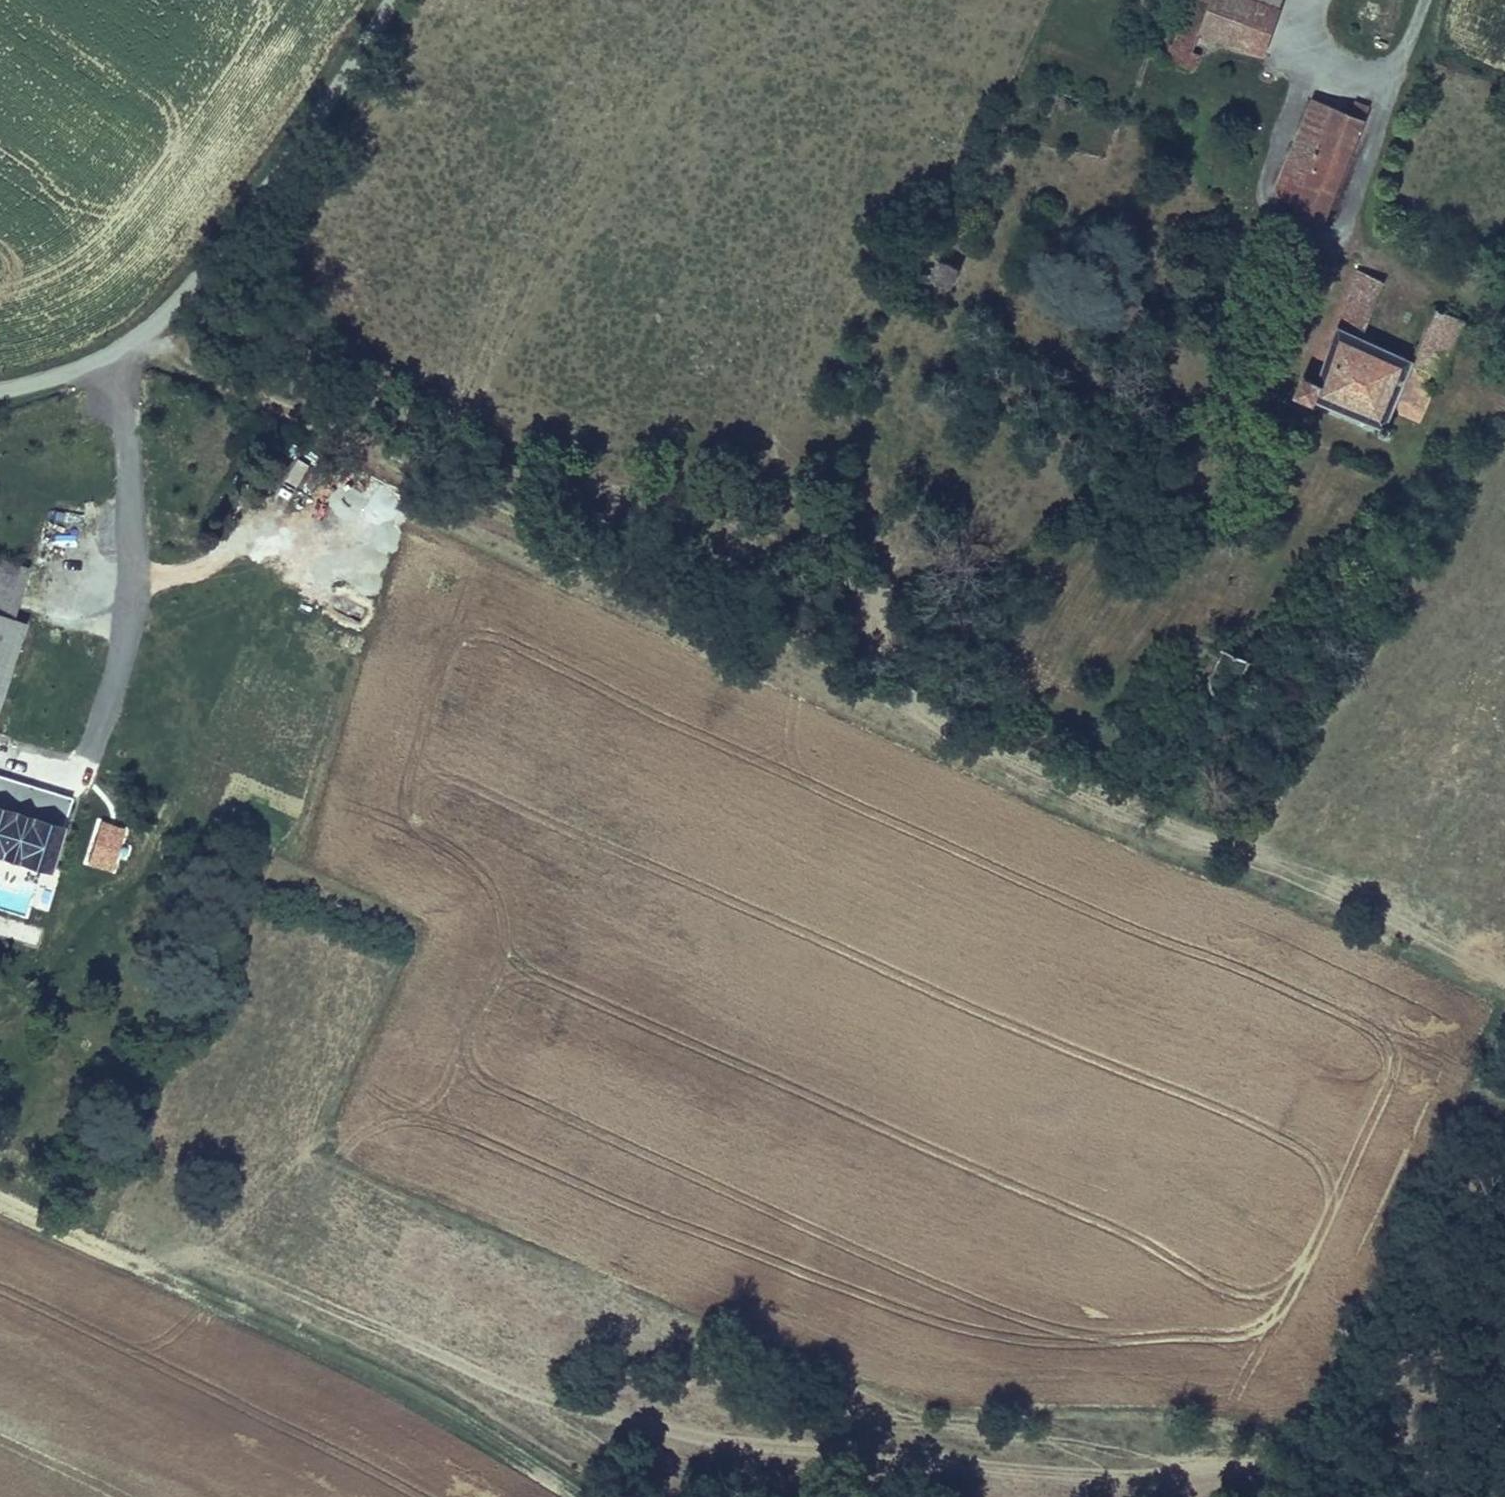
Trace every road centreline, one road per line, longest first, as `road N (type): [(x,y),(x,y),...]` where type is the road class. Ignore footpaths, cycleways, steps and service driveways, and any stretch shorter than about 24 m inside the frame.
road 1 (unclassified): [(0,392),(103,362),(177,305),(316,123),(390,0)]
road 2 (track): [(798,603),(807,627),(852,677),(888,699),(1221,848)]

